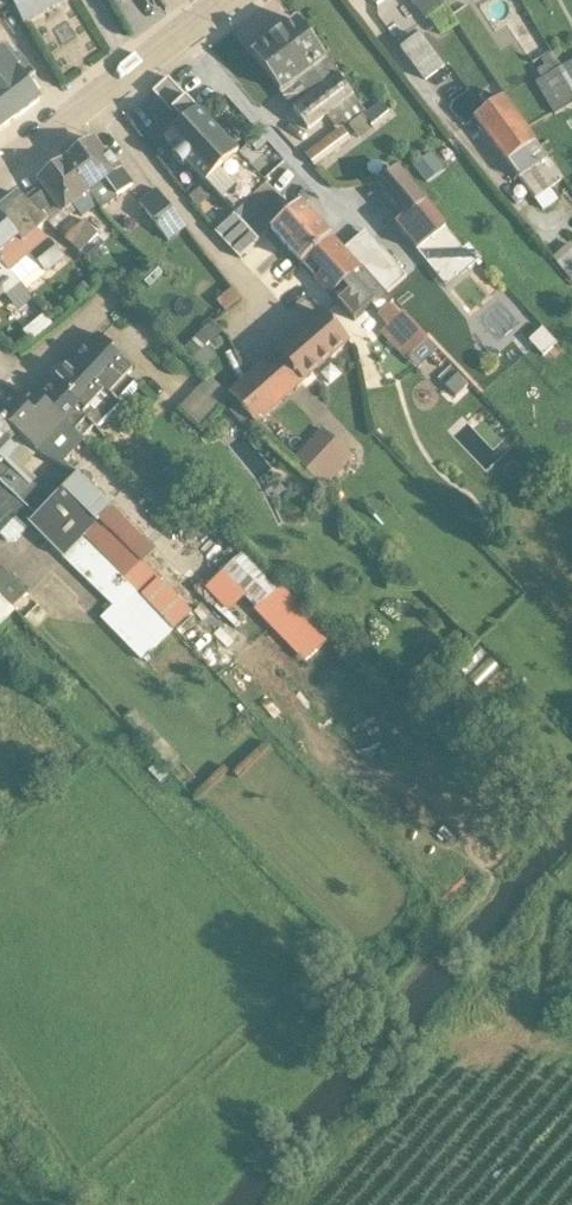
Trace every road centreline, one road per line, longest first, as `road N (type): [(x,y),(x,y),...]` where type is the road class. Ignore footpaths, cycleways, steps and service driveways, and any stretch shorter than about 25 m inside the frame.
road 1 (tertiary): [(226,0),(0,170)]

